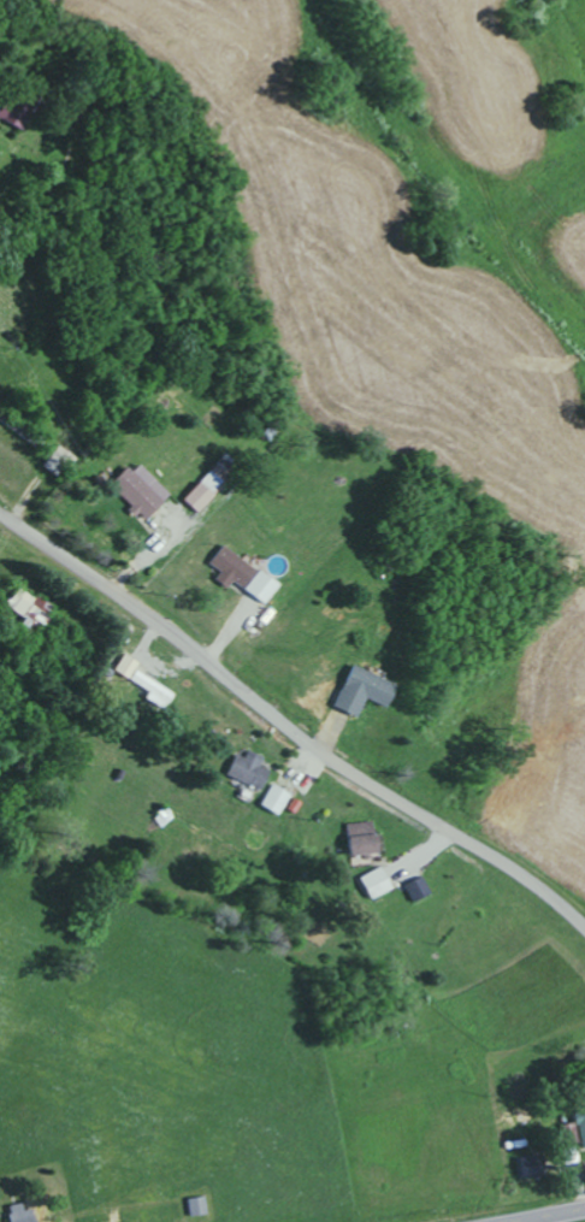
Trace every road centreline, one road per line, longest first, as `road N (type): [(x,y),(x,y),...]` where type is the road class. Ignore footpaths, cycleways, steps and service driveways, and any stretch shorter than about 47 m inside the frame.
road 1 (residential): [(584,929),(520,875),(329,758),(0,515)]

